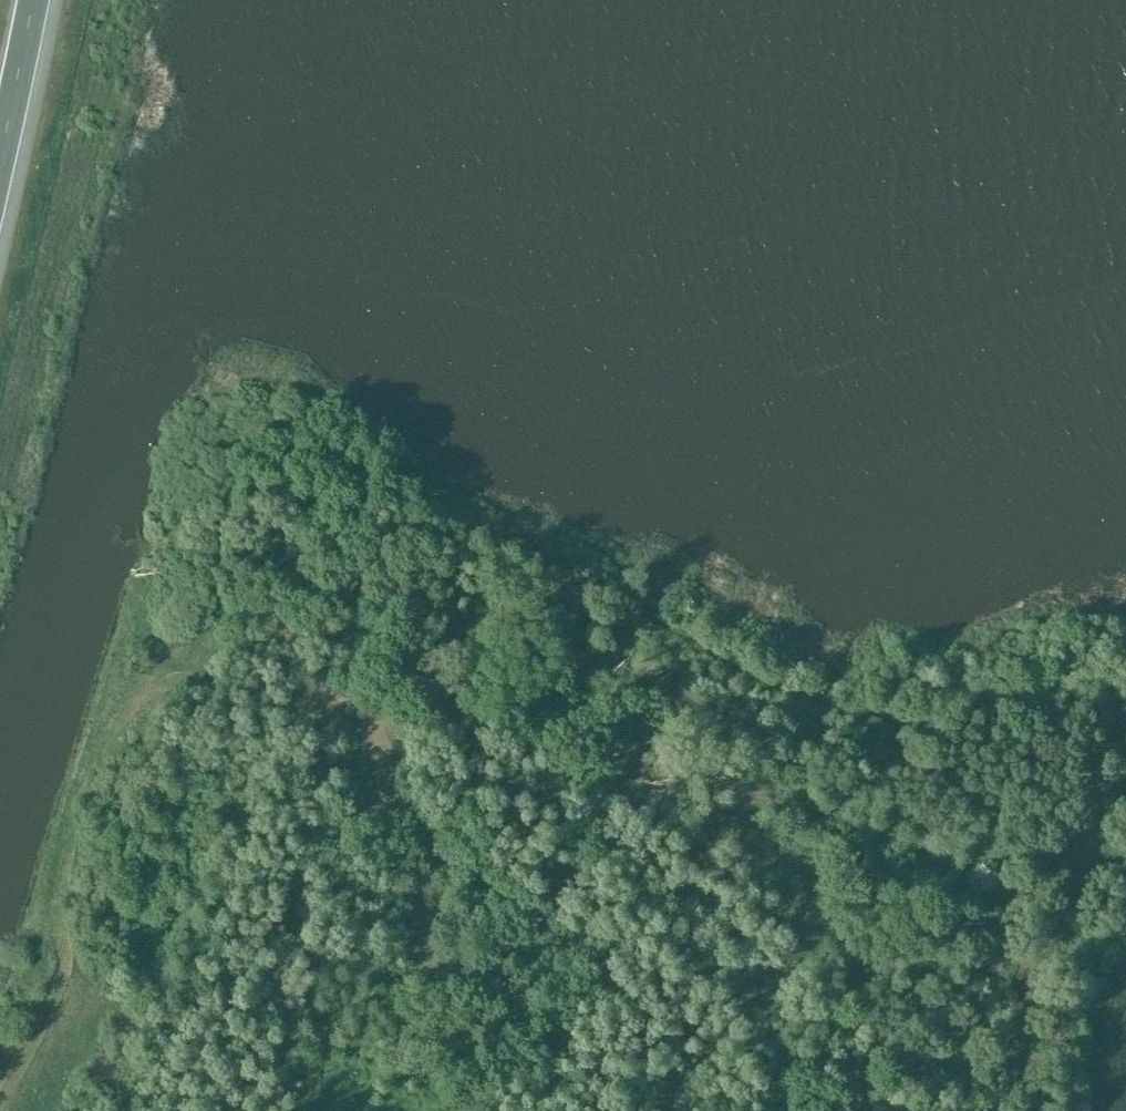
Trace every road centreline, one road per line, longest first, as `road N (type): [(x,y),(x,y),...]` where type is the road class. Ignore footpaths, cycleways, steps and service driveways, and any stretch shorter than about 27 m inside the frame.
road 1 (motorway): [(0,149),(33,0)]

